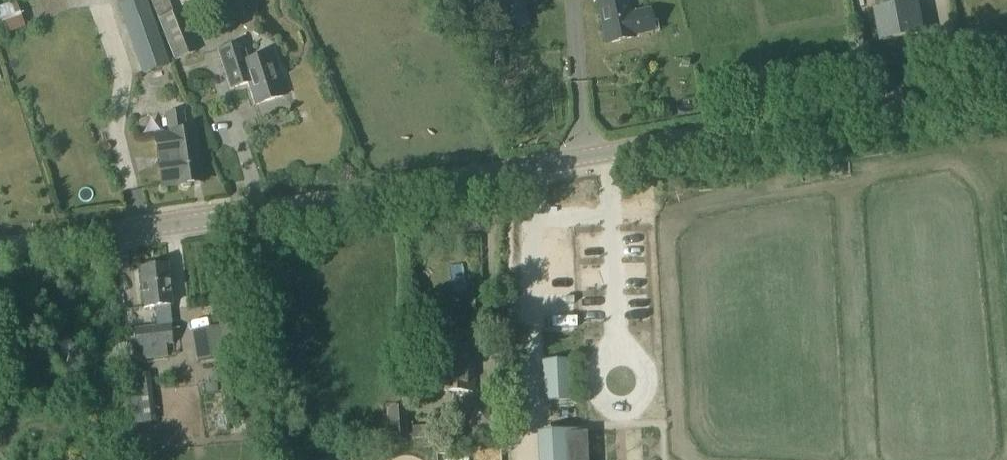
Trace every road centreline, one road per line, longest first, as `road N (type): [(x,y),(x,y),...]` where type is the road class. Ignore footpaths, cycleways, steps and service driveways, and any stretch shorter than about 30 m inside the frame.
road 1 (tertiary): [(0,249),(332,200),(1006,79)]

